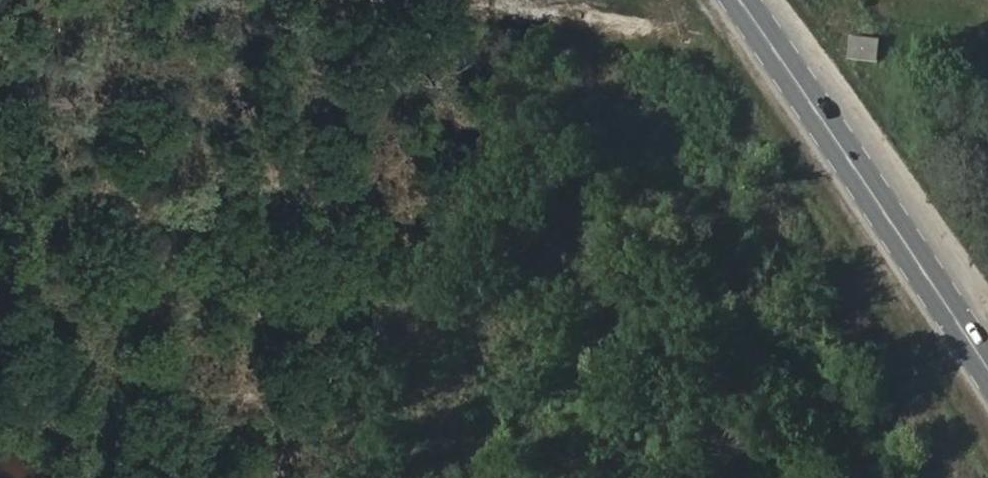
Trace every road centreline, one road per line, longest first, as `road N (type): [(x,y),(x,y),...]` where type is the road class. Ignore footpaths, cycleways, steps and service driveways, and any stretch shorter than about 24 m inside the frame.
road 1 (primary): [(740,0),(987,370)]

